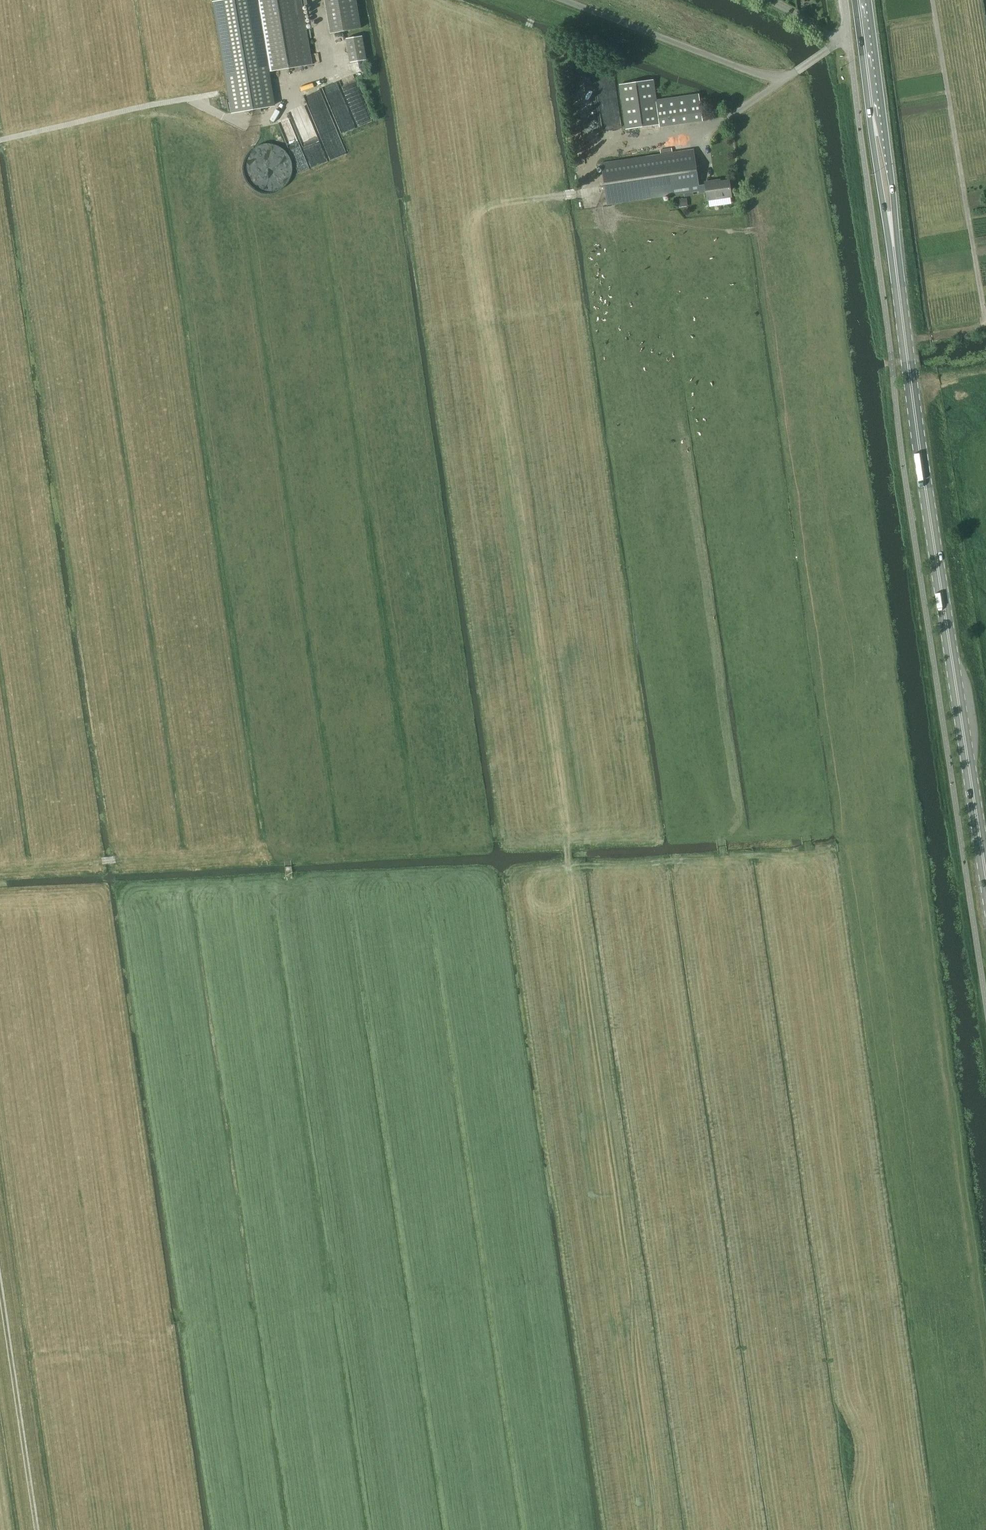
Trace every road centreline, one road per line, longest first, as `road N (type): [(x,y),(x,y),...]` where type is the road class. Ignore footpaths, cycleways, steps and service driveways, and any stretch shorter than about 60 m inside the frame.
road 1 (primary): [(985,875),(891,226)]
road 2 (track): [(985,317),(932,0)]
road 3 (primary): [(875,119),(860,0)]

